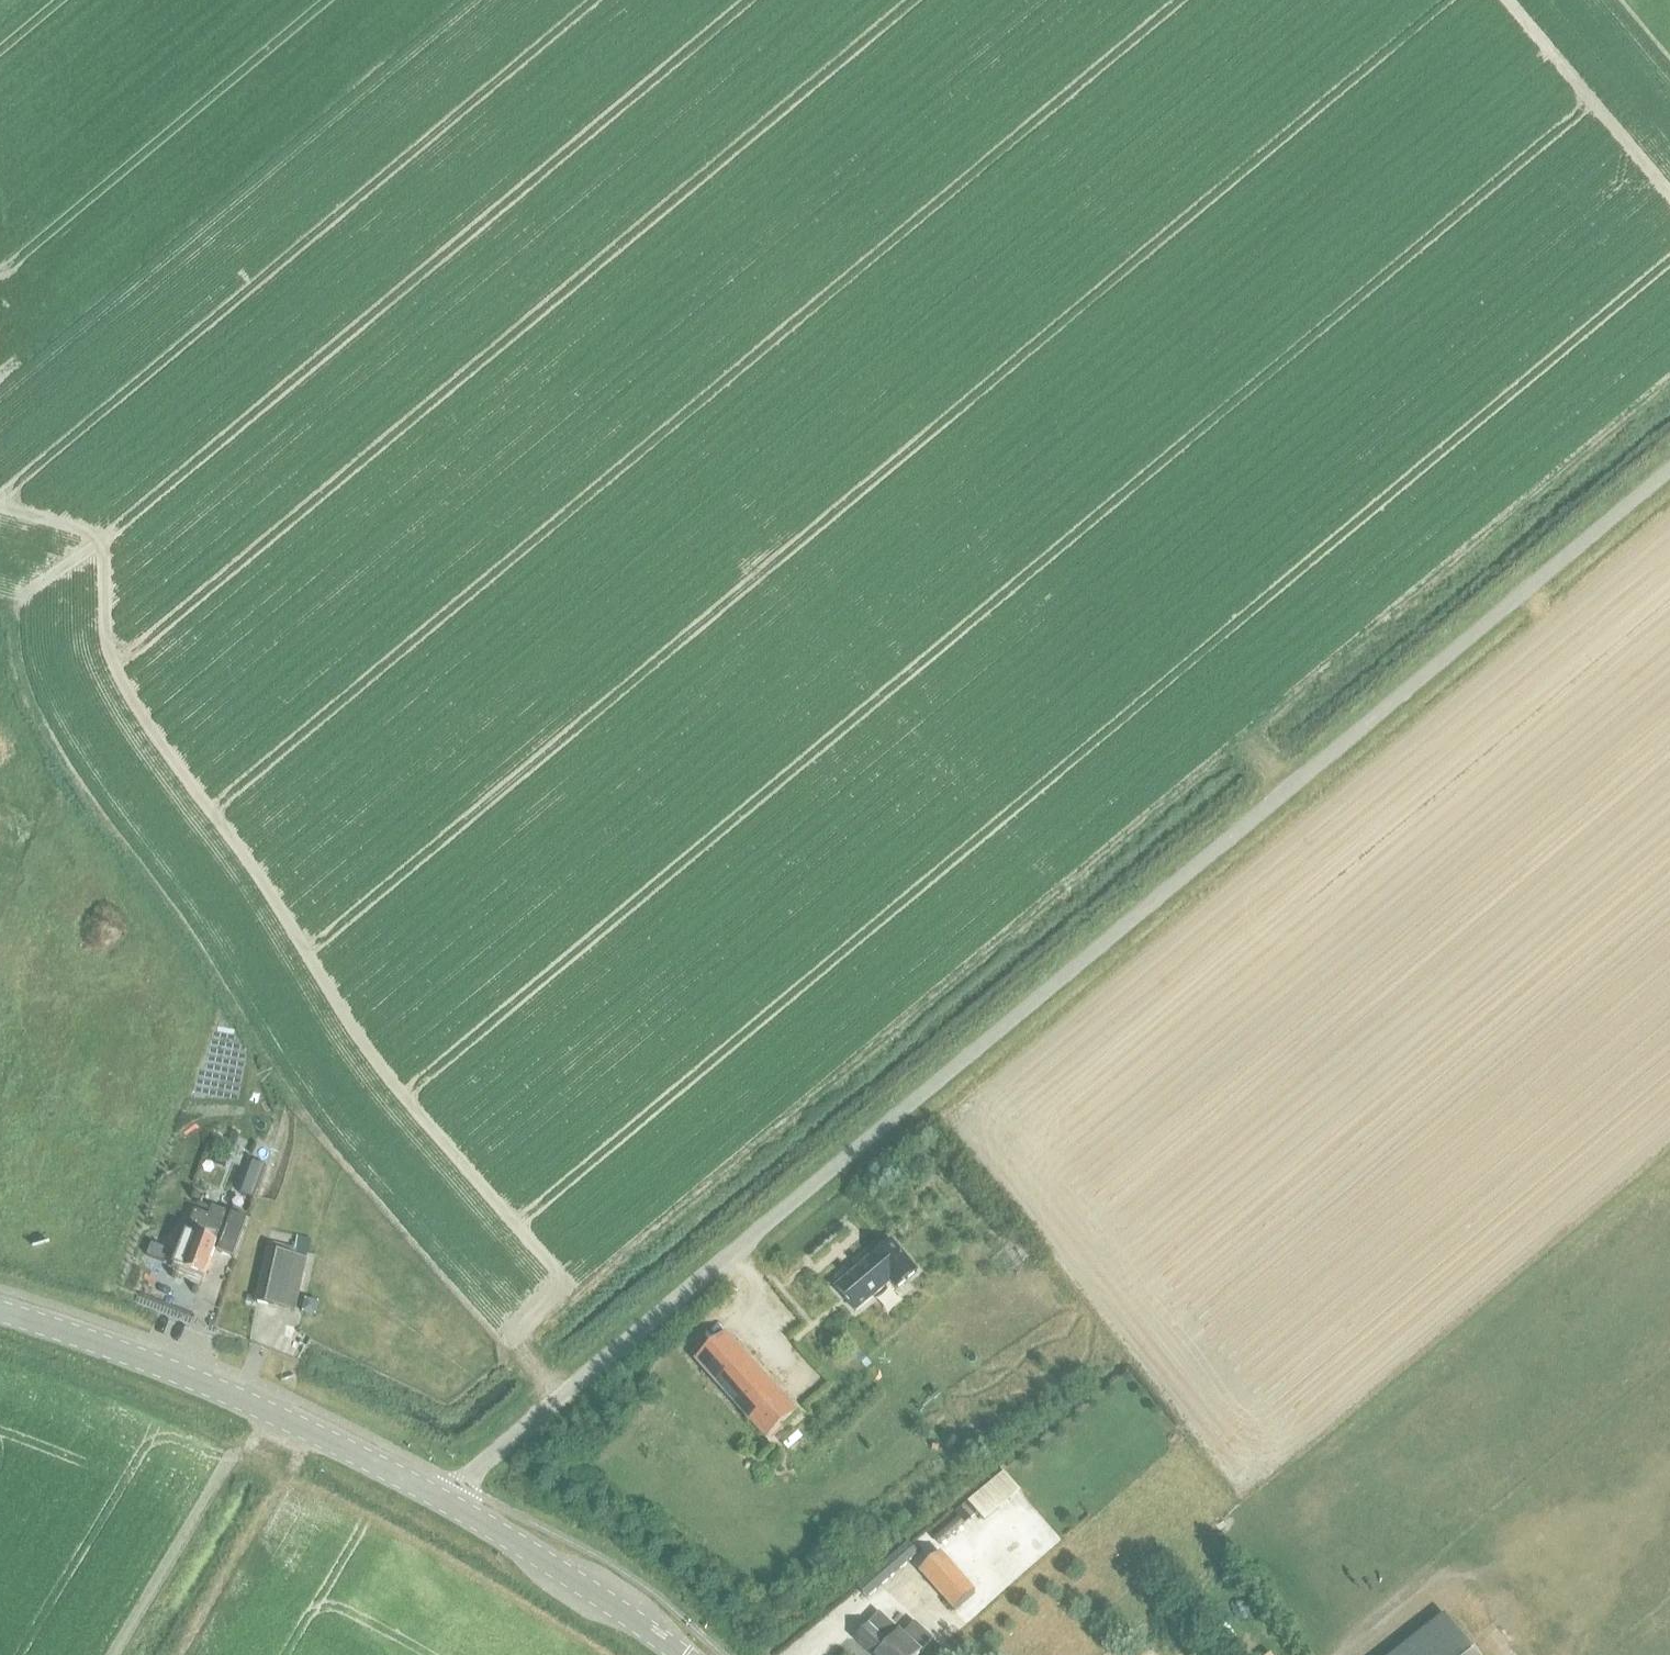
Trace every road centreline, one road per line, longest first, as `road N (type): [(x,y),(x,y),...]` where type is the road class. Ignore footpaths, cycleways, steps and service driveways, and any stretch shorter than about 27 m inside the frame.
road 1 (unclassified): [(453,1505),(475,1471),(1669,473)]
road 2 (secondary): [(453,1505),(260,1408),(117,1349),(0,1313)]
road 3 (secondary): [(682,1654),(453,1505)]

